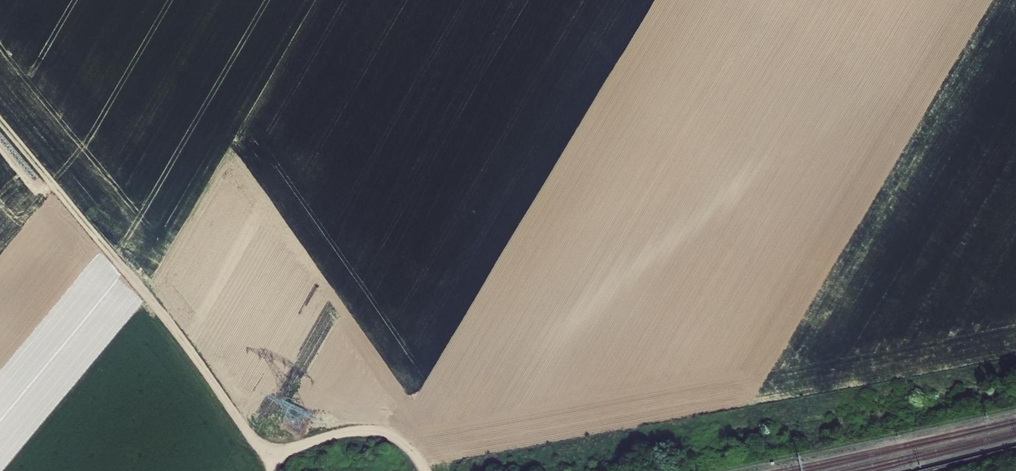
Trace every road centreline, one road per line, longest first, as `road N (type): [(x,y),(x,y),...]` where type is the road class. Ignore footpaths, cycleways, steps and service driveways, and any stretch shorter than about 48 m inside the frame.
road 1 (track): [(0,122),(272,455)]
road 2 (track): [(272,455),(368,431),(408,447),(424,470)]

